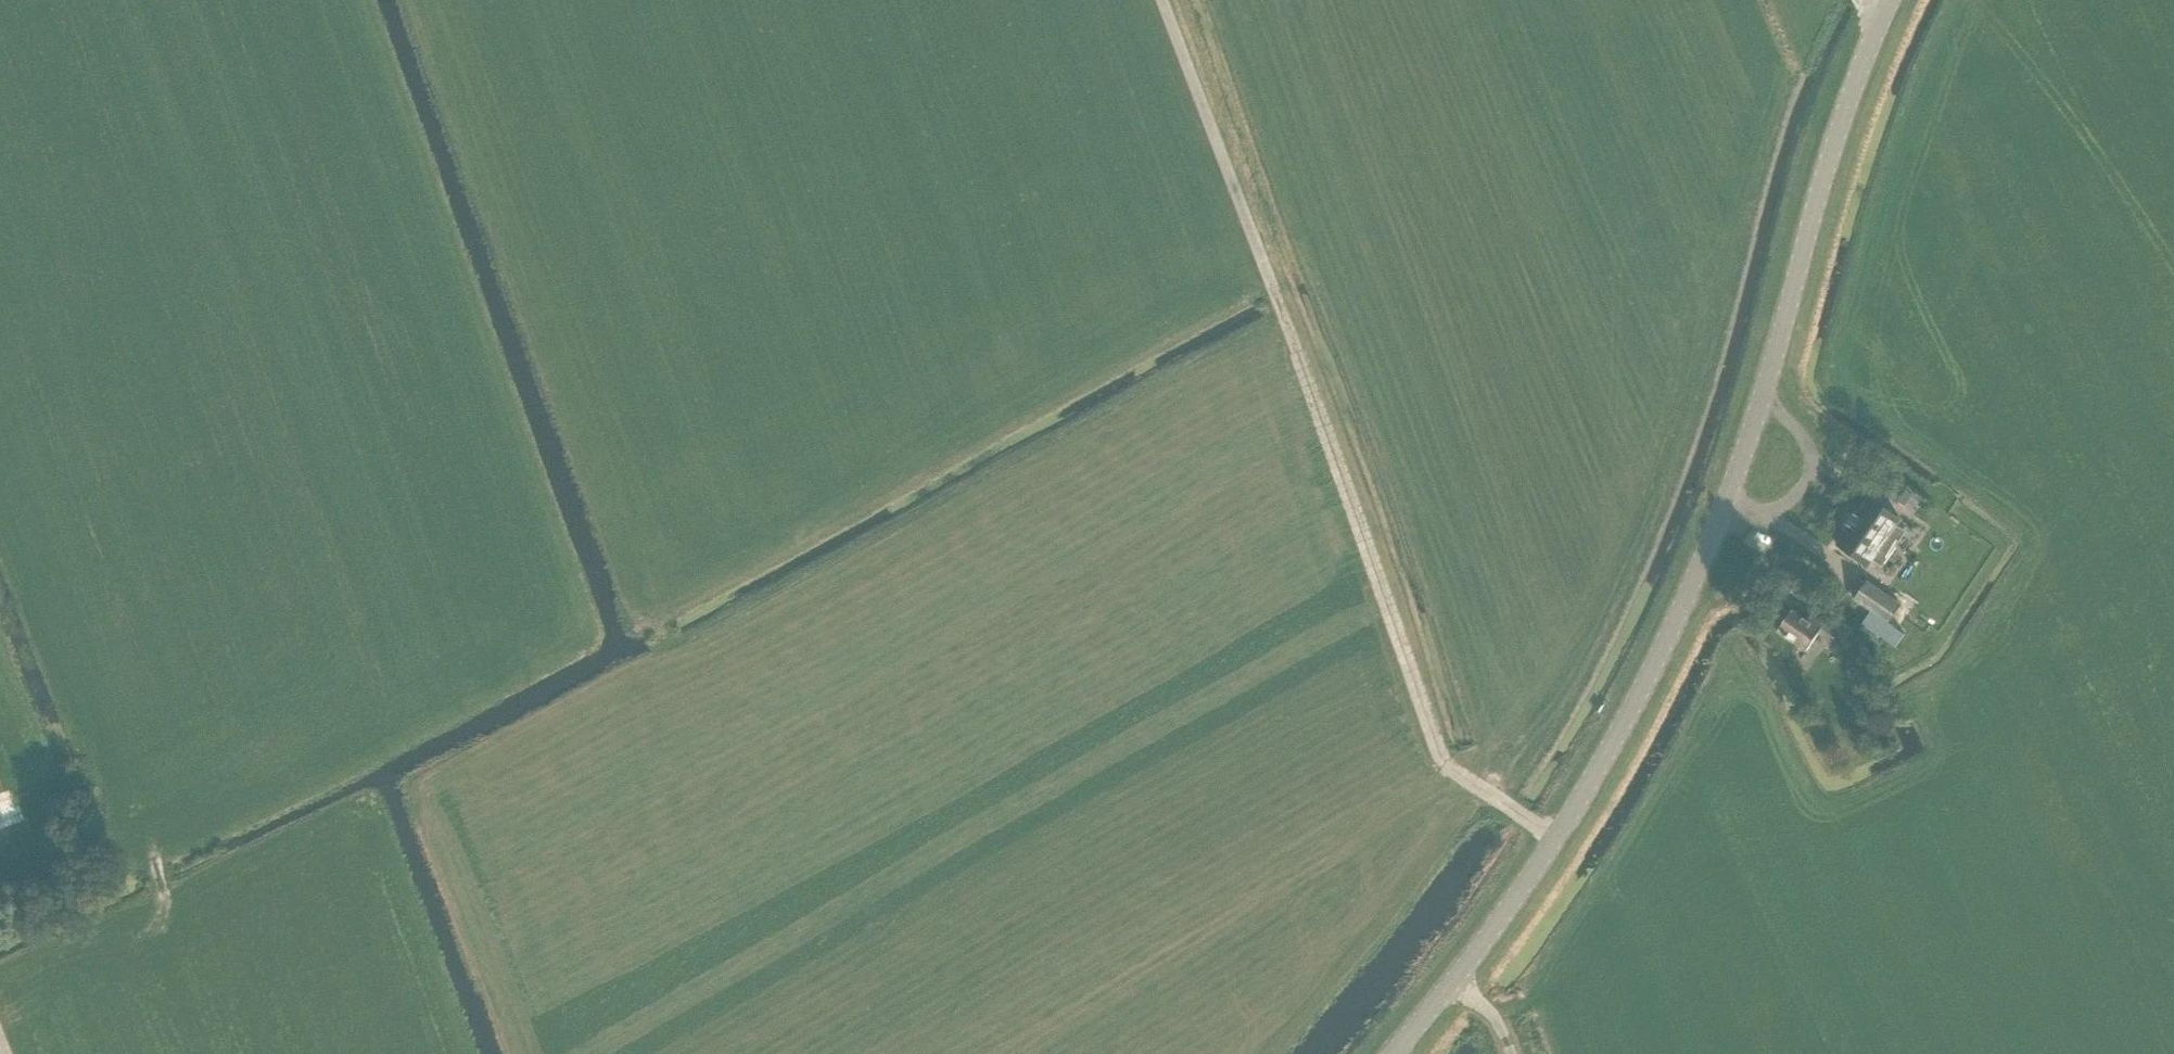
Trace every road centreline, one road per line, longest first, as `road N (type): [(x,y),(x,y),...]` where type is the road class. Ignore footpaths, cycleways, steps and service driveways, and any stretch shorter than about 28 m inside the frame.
road 1 (tertiary): [(1389,1053),(1483,945),(1652,684),(1832,138),(1896,0)]

